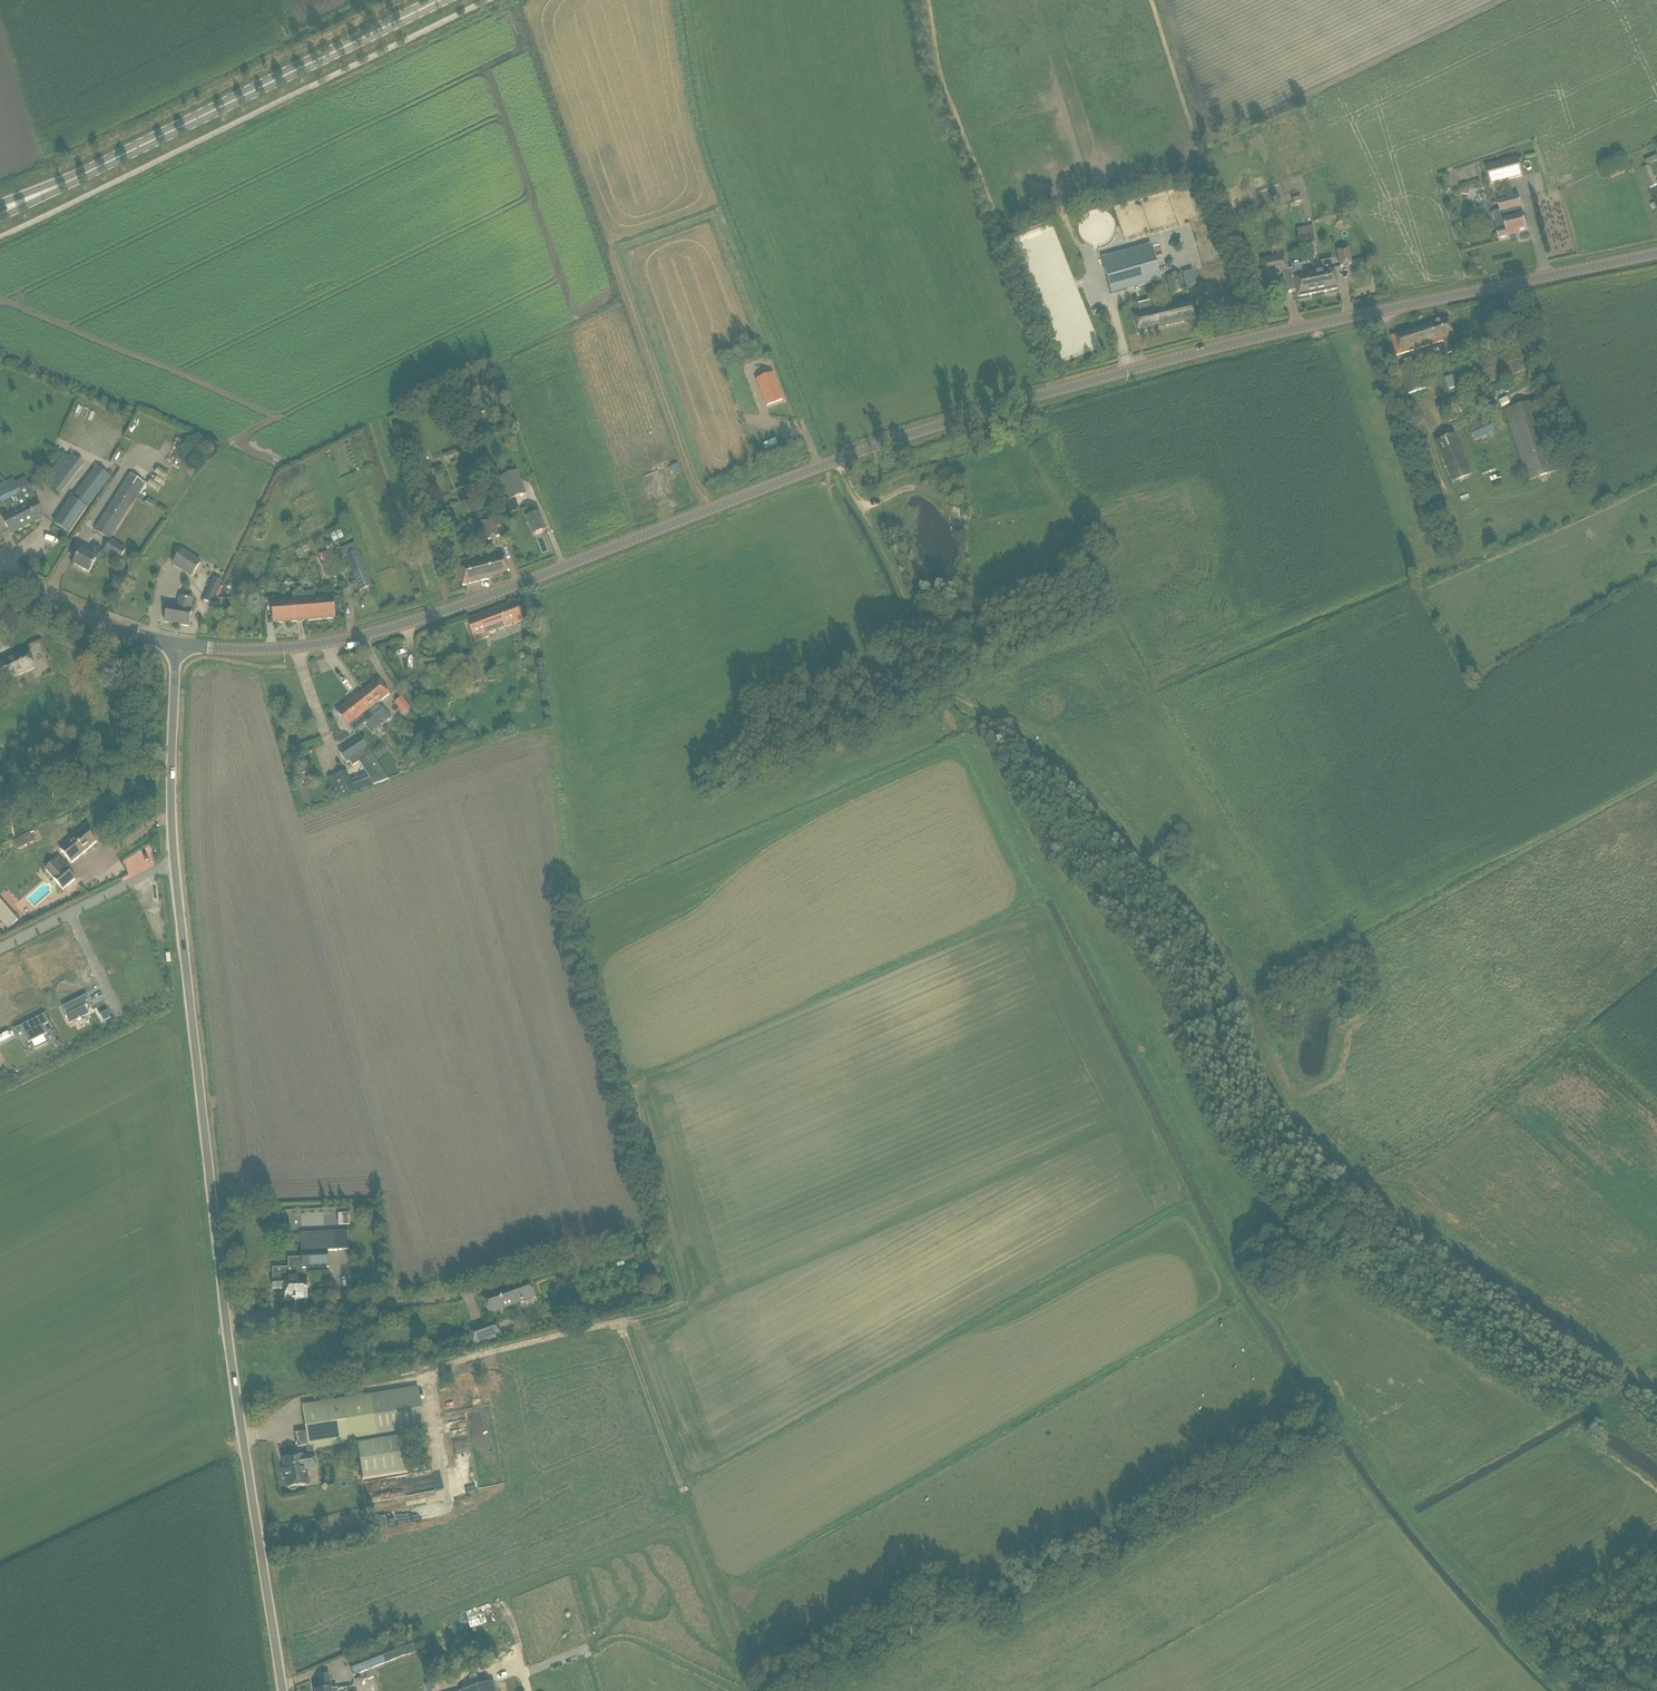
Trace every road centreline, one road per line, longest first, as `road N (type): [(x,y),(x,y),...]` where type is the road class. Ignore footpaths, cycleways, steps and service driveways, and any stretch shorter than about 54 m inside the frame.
road 1 (unclassified): [(1656,254),(1214,348),(976,414),(379,631),(280,648),(178,645)]
road 2 (unclassified): [(226,1320),(173,843),(178,645)]
road 3 (secondary): [(438,0),(69,181)]
road 4 (unclassified): [(283,1690),(226,1320)]
road 5 (unclassified): [(226,1320),(396,1304),(501,1279)]
road 6 (unclassified): [(178,645),(104,623),(0,575)]

